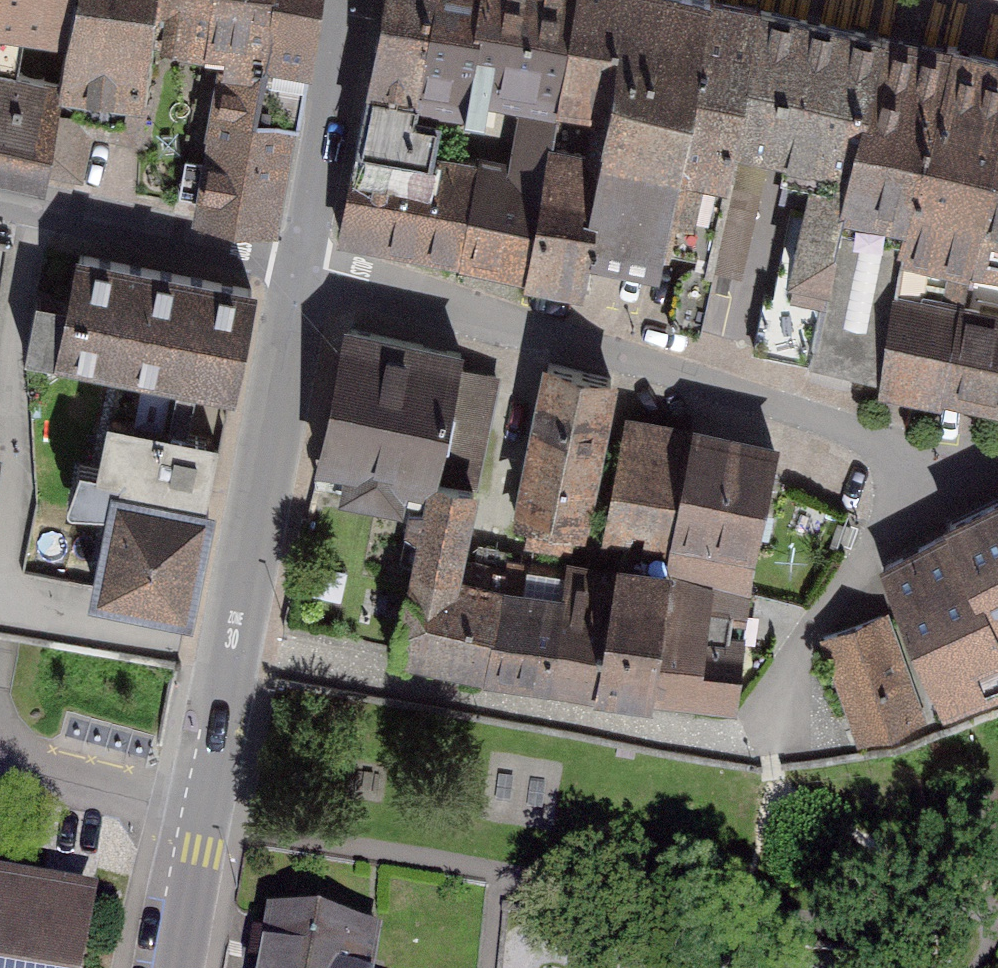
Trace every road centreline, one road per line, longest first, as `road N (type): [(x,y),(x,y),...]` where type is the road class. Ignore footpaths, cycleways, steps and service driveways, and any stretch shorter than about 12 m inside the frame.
road 1 (residential): [(300,264),(798,414),(895,454),(909,485),(900,516),(785,675),(766,724),(733,739),(231,649)]
road 2 (tertiary): [(300,264),(231,649)]
road 3 (residential): [(0,201),(300,264)]
road 4 (tertiary): [(345,0),(300,264)]
road 5 (residential): [(231,649),(0,608)]
road 6 (residential): [(0,763),(205,808)]
road 7 (tertiary): [(205,808),(176,967)]
road 8 (tertiary): [(231,649),(205,808)]

